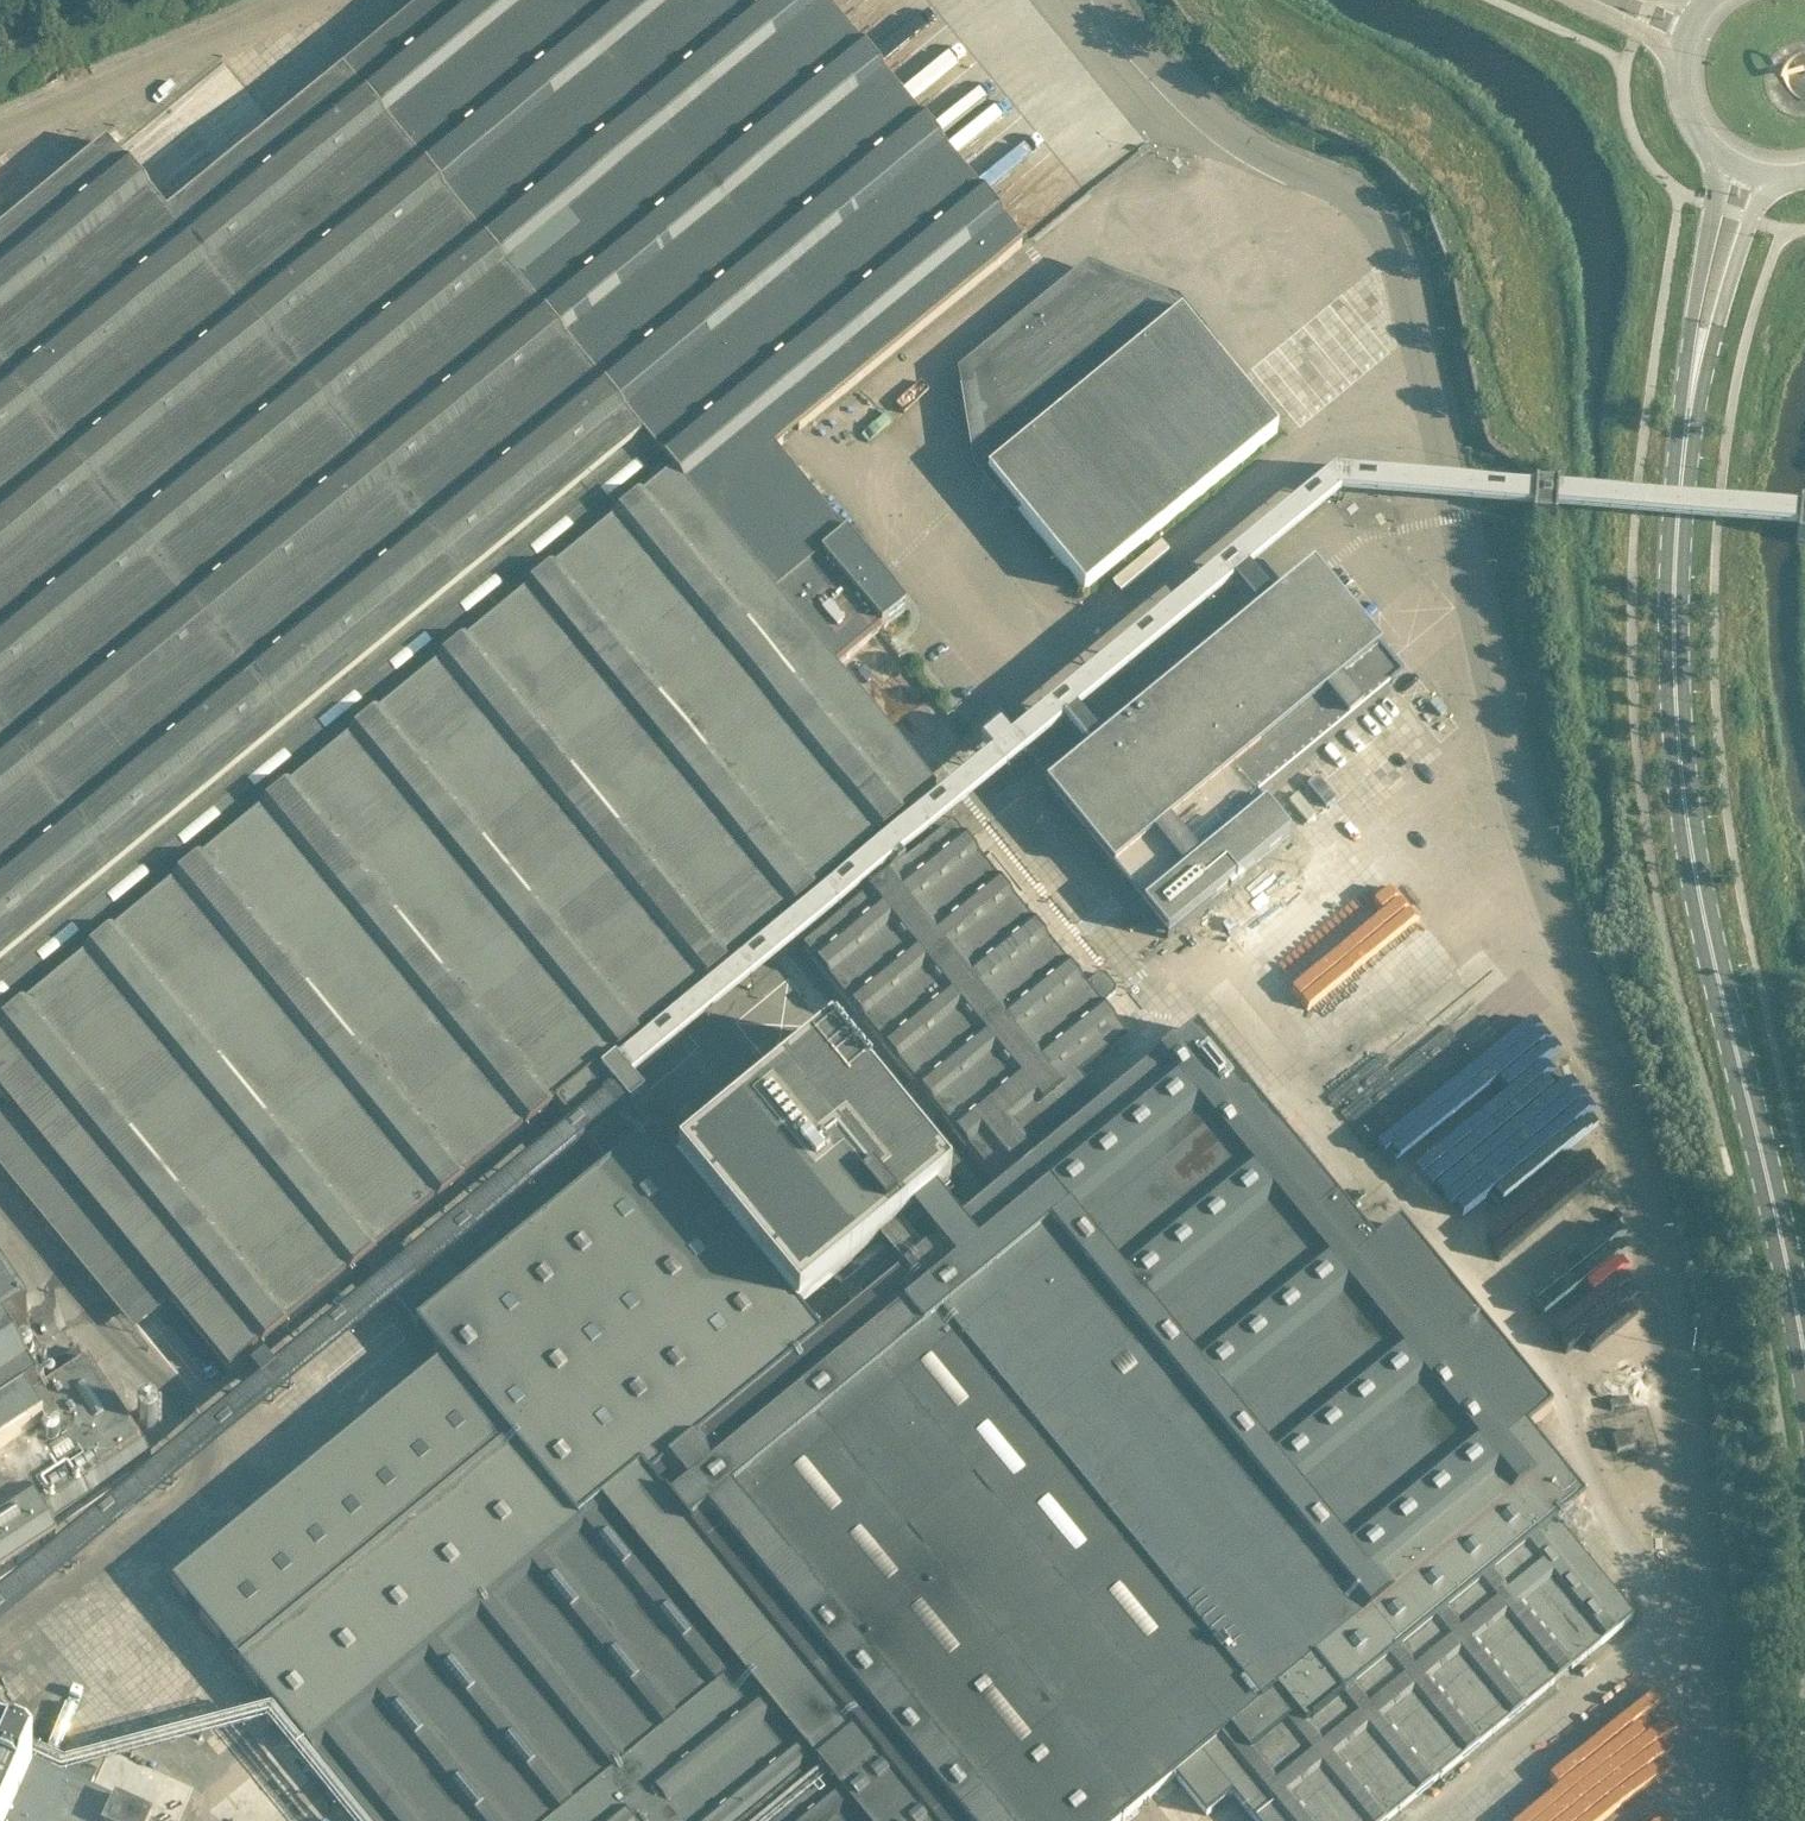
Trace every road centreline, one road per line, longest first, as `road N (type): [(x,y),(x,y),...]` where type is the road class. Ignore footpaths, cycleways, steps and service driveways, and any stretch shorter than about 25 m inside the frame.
road 1 (secondary): [(1804,1363),(1685,799),(1676,610),(1695,390)]
road 2 (secondary): [(1724,159),(1692,319),(1695,390)]
road 3 (secondary): [(1695,390),(1764,175)]
road 4 (secondary): [(1681,53),(1683,105),(1724,159)]

